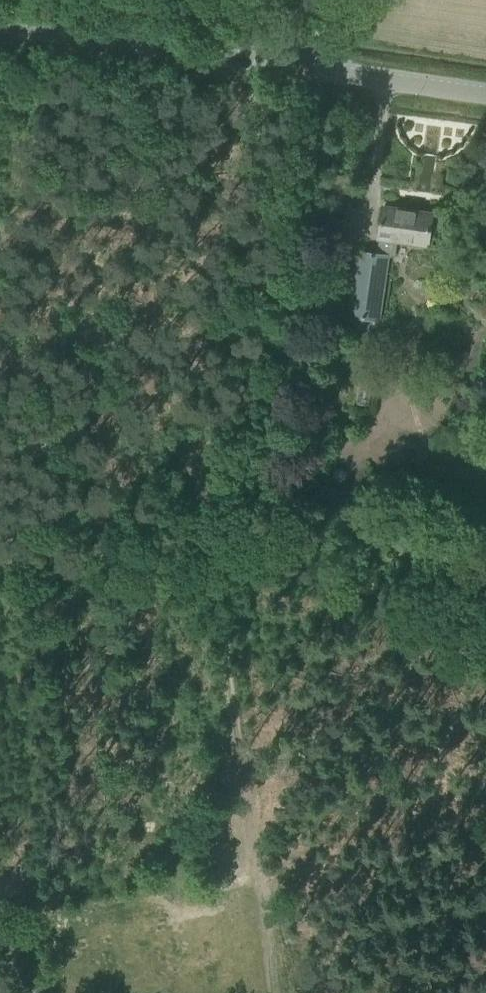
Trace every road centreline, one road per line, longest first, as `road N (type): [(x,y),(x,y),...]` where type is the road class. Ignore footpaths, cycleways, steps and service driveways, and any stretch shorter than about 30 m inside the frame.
road 1 (track): [(297,67),(237,540)]
road 2 (track): [(216,552),(276,992)]
road 3 (unclassified): [(297,67),(0,23)]
road 4 (track): [(237,540),(485,626)]
road 5 (track): [(0,569),(216,552)]
road 6 (unclassified): [(485,92),(297,67)]

